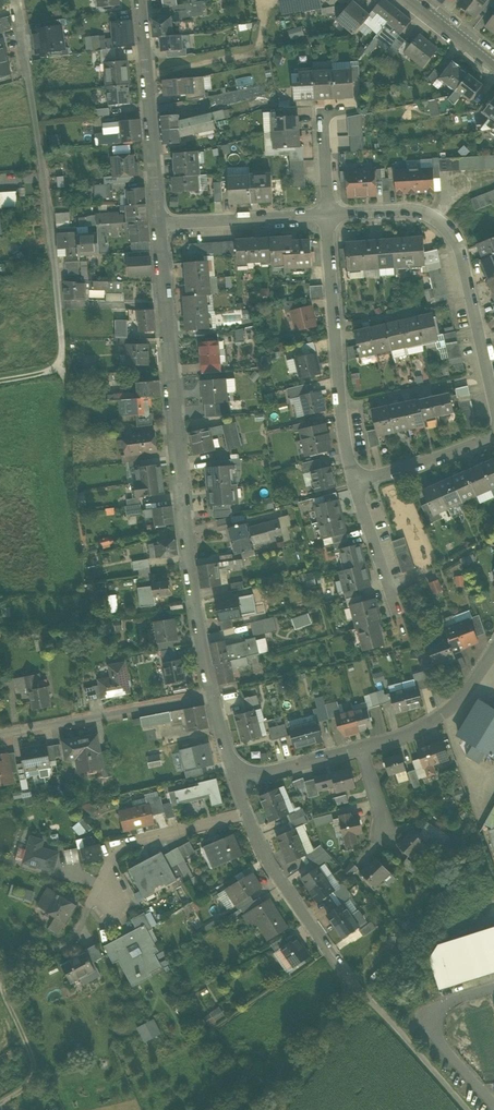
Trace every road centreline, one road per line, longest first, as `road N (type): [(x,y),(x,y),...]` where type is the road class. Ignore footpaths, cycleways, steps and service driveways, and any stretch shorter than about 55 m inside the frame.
road 1 (residential): [(212,695),(180,477),(159,228)]
road 2 (residential): [(63,340),(17,0)]
road 3 (residential): [(327,214),(409,210),(448,232),(493,393)]
road 4 (residential): [(327,214),(358,484)]
road 5 (residential): [(159,228),(142,0)]
road 6 (residential): [(0,736),(212,695)]
road 7 (residential): [(358,985),(270,864),(249,813)]
road 8 (residential): [(249,813),(115,847),(88,907)]
road 9 (unclassified): [(493,986),(442,1003),(432,1029),(492,1109)]
road 10 (residential): [(493,653),(448,712),(408,735),(361,748)]
road 11 (residential): [(159,228),(327,214)]
road 12 (residential): [(358,985),(466,1109)]
road 13 (residential): [(493,441),(358,484)]
road 14 (residential): [(361,748),(240,785)]

